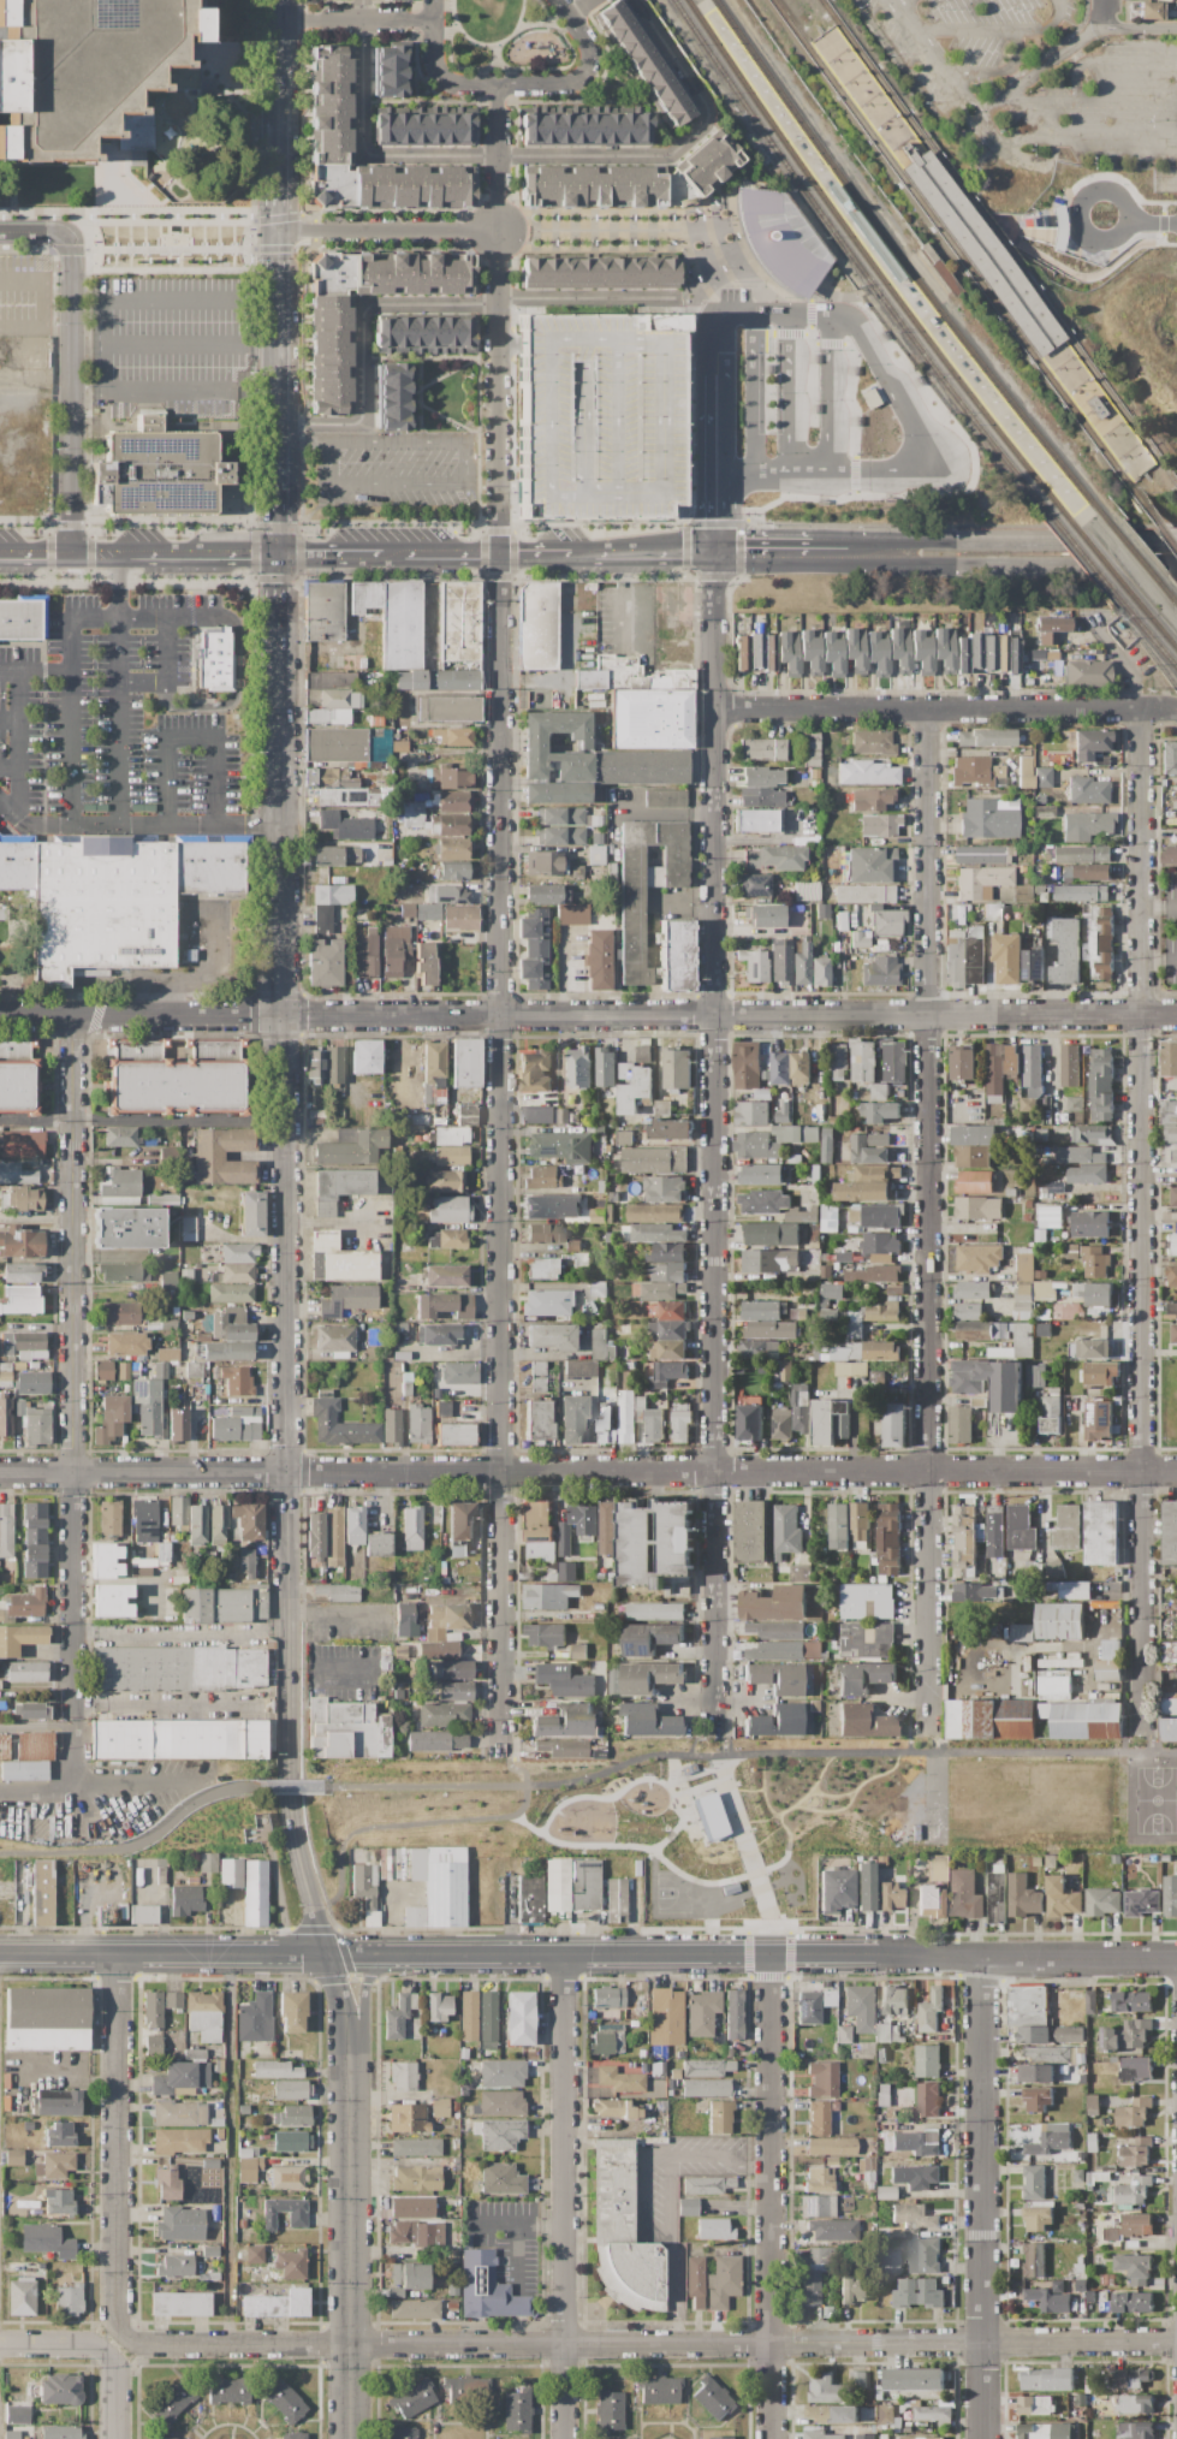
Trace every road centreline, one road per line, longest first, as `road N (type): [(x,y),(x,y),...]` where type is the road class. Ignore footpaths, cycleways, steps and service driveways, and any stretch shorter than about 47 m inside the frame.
road 1 (tertiary): [(287,1759),(278,553)]
road 2 (residential): [(501,1747),(500,553)]
road 3 (tertiary): [(0,1952),(1176,1956)]
road 4 (residential): [(0,1016),(1176,1014)]
road 5 (residential): [(0,1473),(1176,1471)]
road 6 (residential): [(129,2334),(142,2344),(1176,2342)]
road 7 (residential): [(714,1727),(714,684)]
road 8 (residential): [(1141,1722),(1142,708)]
road 9 (residential): [(927,710),(926,1723)]
road 10 (residential): [(71,1720),(72,1016)]
road 11 (tertiary): [(327,1954),(351,2035),(349,2438)]
road 12 (residential): [(566,1954),(564,2438)]
road 13 (residential): [(771,1956),(771,2438)]
road 14 (residential): [(982,1956),(982,2438)]
road 15 (residential): [(500,553),(497,84)]
road 16 (residential): [(714,711),(1142,708)]
road 17 (residential): [(117,1953),(118,2315),(129,2334)]
road 18 (residential): [(72,552),(65,242)]
road 19 (residential): [(435,0),(435,67),(447,83),(497,84),(577,78),(587,43),(559,0)]
road 20 (tertiary): [(1176,539),(926,539),(913,553)]
road 21 (tertiary): [(913,553),(926,565),(1176,565)]
road 22 (tertiary): [(280,468),(280,229)]
road 23 (residential): [(280,229),(498,232)]
road 24 (tertiary): [(287,1759),(301,1863),(327,1954)]
road 25 (residential): [(279,18),(434,20)]
road 26 (residential): [(1078,224),(1110,239),(1128,221),(1127,203),(1096,189),(1082,200),(1078,224)]
road 27 (tertiary): [(279,153),(279,0)]
road 28 (tertiary): [(129,553),(278,553)]
road 29 (residential): [(714,684),(713,553)]

